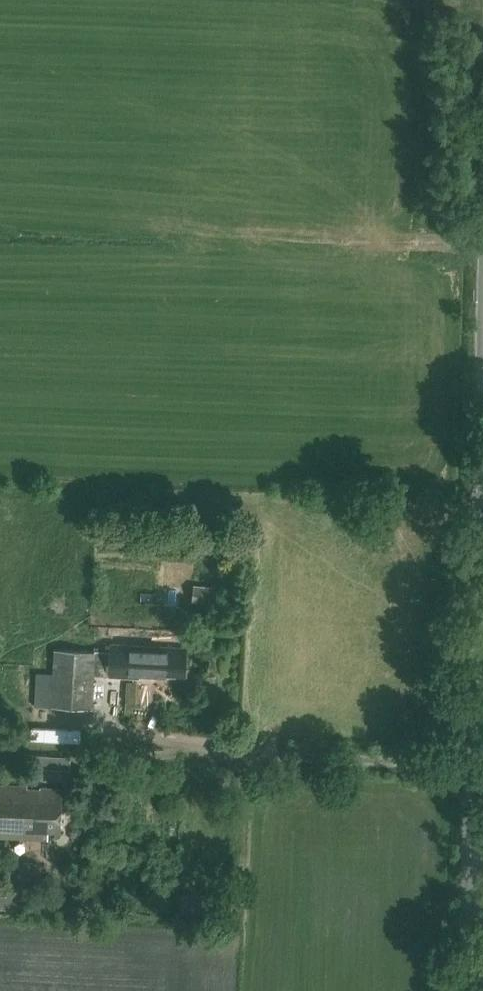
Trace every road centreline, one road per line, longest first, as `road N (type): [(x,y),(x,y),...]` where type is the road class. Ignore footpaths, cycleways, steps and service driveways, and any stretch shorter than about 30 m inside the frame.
road 1 (secondary): [(470,990),(482,489)]

